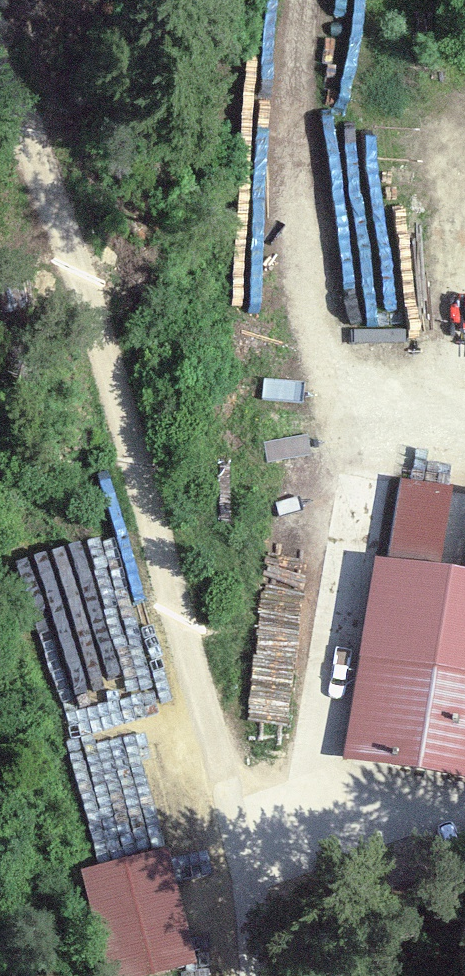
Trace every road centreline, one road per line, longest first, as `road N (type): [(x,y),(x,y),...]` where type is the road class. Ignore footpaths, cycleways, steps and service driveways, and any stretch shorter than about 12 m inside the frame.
road 1 (unclassified): [(245,975),(245,910),(232,838),(296,787),(310,753),(353,407),(282,134),(301,0)]
road 2 (track): [(0,89),(26,133),(63,232),(232,838)]

